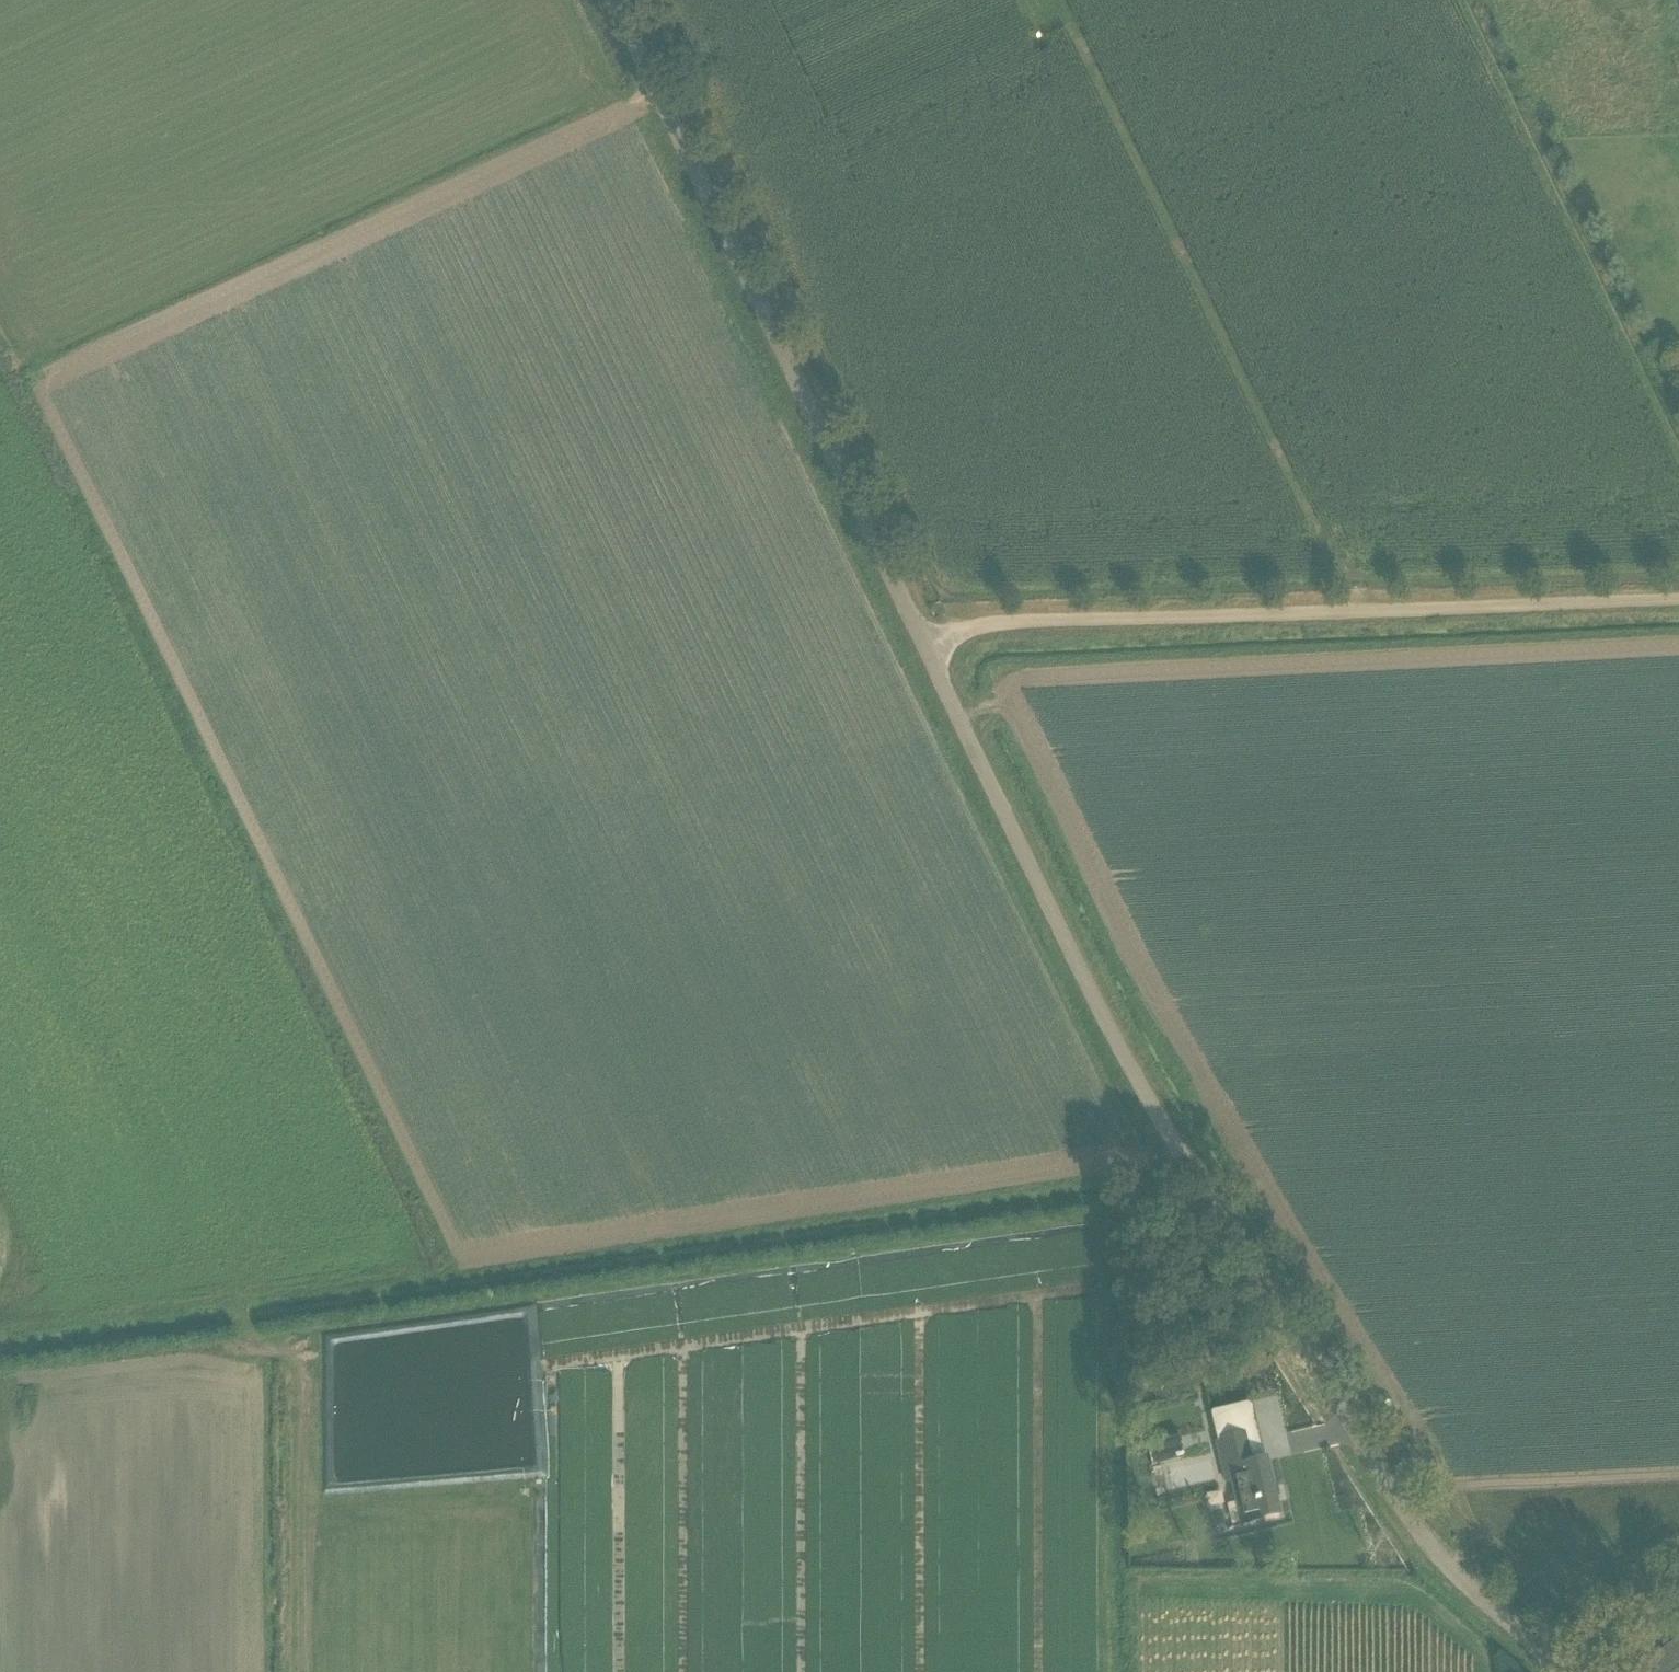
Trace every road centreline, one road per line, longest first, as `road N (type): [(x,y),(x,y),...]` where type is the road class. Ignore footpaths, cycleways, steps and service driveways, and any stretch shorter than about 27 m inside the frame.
road 1 (unclassified): [(1556,1671),(1441,1559),(1388,1486),(1145,1094),(610,0)]
road 2 (track): [(238,1321),(259,1349),(294,1357),(297,1671)]

